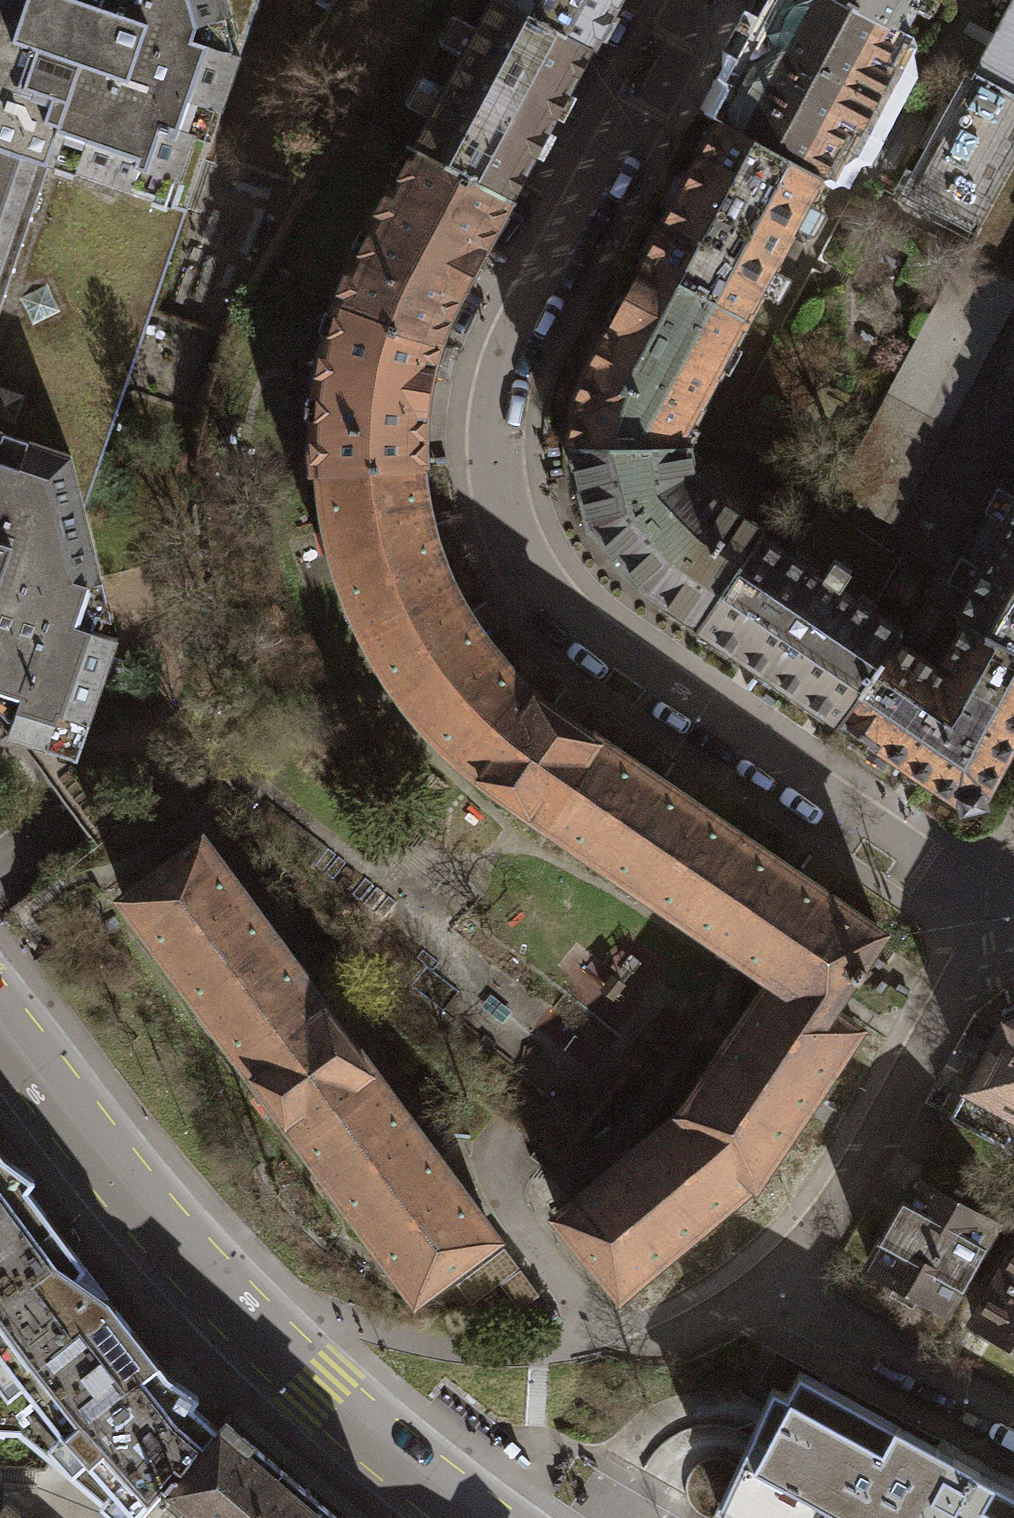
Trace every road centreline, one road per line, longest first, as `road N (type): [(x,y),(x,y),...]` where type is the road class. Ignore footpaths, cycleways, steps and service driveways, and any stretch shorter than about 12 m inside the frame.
road 1 (residential): [(1001,913),(589,639),(535,583),(509,522),(496,443),(508,360),(698,0)]
road 2 (tertiary): [(0,1022),(122,1182),(269,1342),(476,1517)]
road 3 (residential): [(1001,913),(848,1191),(776,1288)]
road 4 (residential): [(776,1288),(1013,1420)]
road 5 (residential): [(776,1288),(663,1348)]

